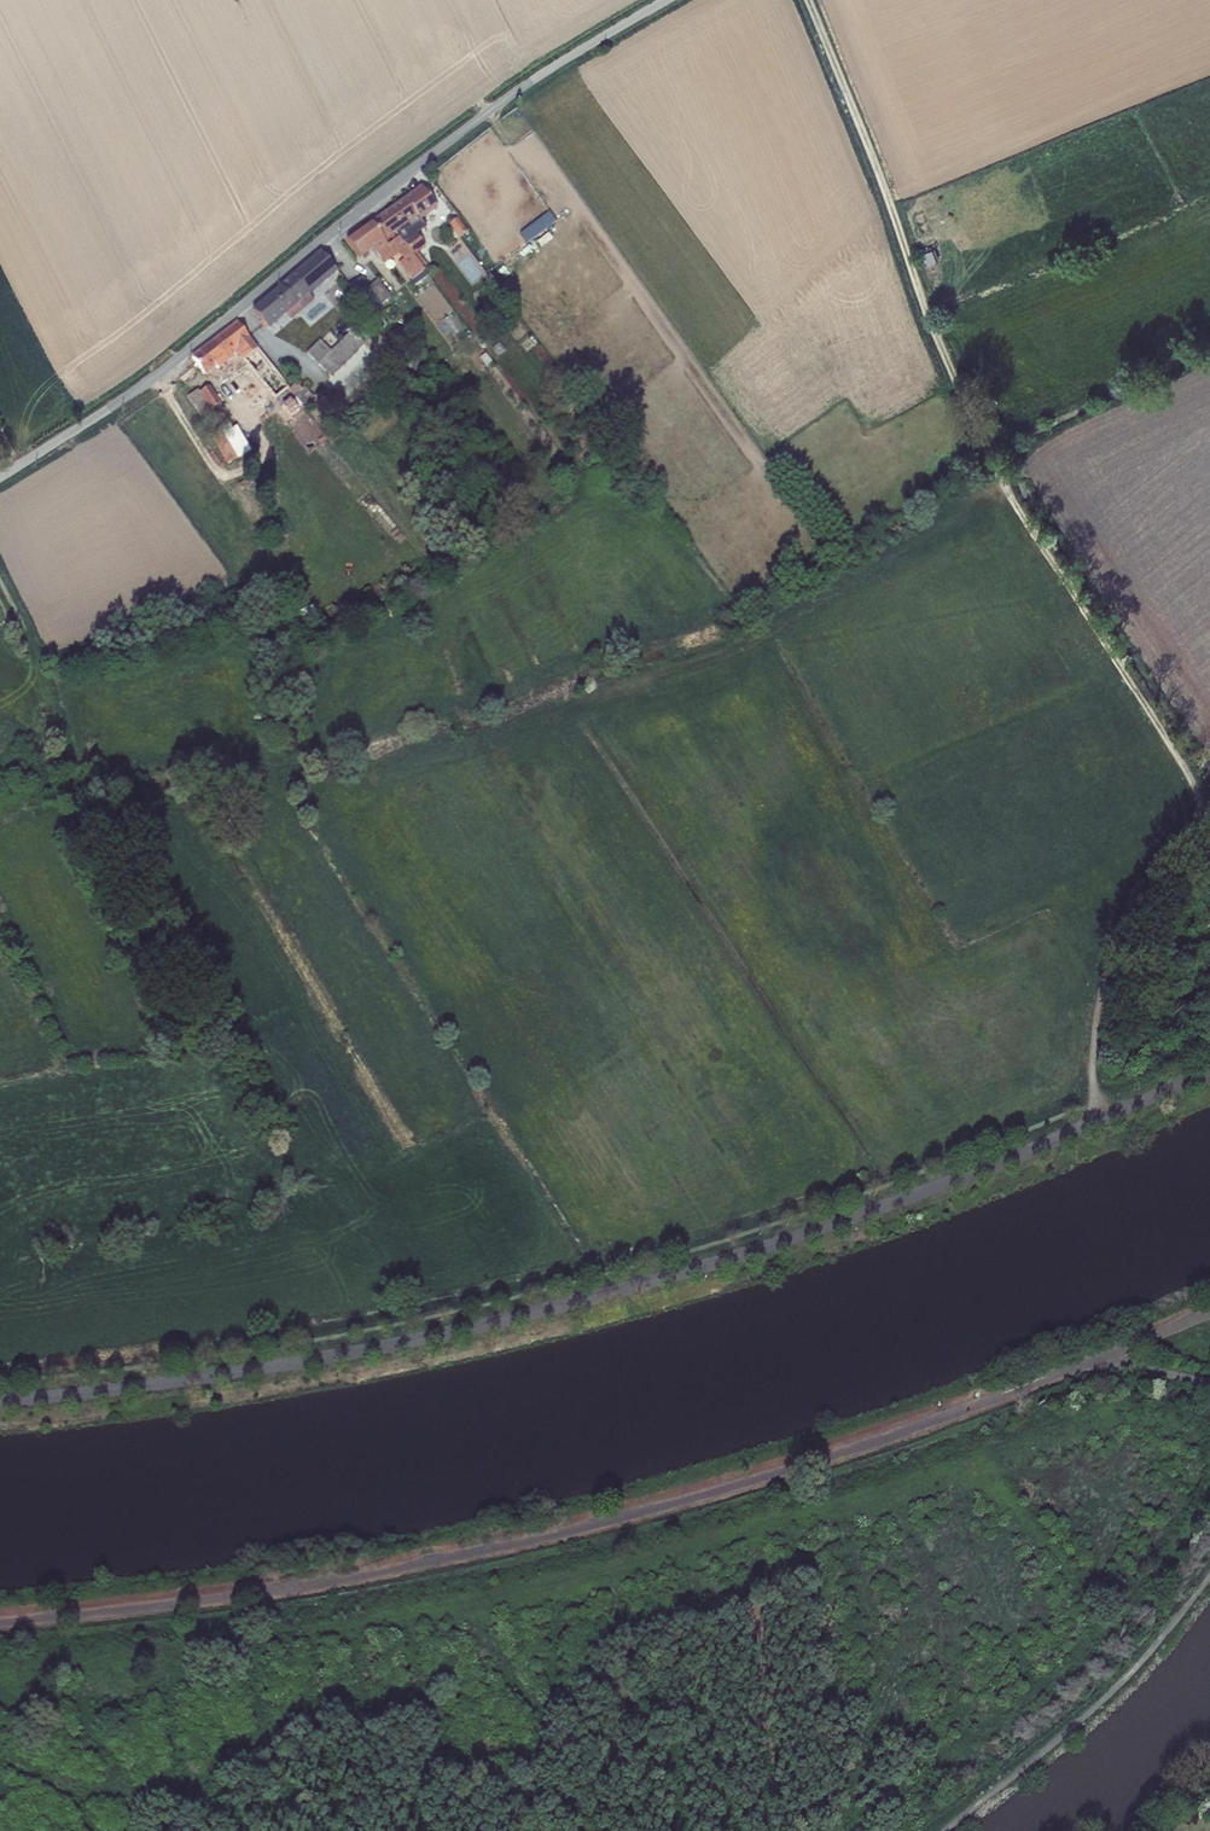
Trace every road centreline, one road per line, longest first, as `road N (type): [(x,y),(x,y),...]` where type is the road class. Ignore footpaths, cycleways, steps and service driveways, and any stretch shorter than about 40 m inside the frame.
road 1 (track): [(1100,1120),(1093,1052),(1106,981),(1143,901),(1200,820),(1199,795),(1002,478),(939,348),(806,0)]
road 2 (unclassified): [(663,0),(488,111),(114,406),(0,476)]
road 3 (unclassified): [(1100,1120),(1209,1069)]

